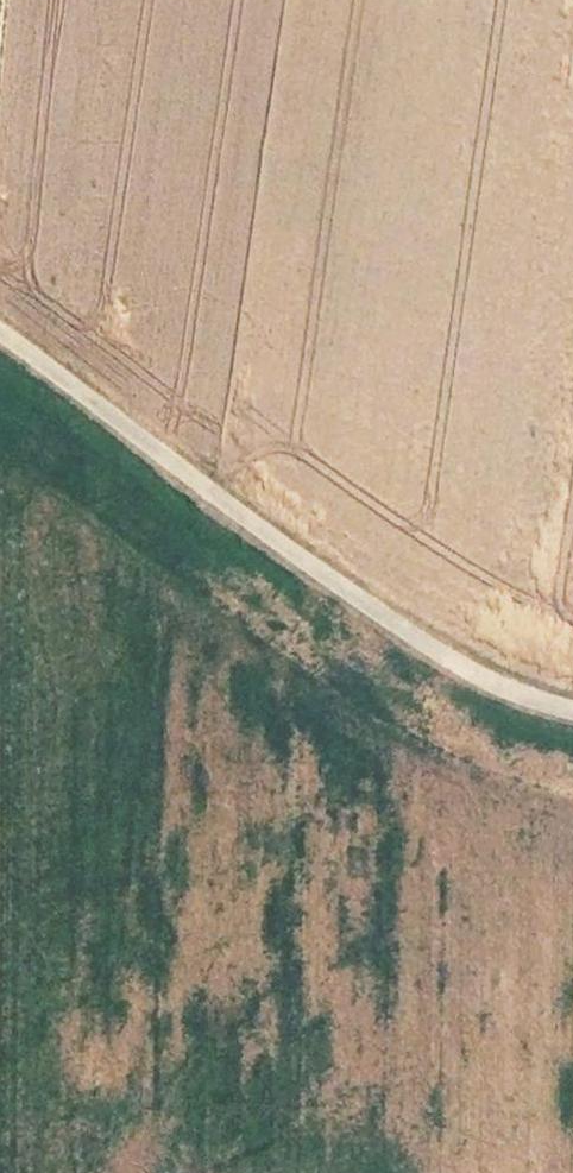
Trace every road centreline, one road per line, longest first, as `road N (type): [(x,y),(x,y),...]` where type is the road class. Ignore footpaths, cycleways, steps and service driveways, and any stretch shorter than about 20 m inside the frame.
road 1 (track): [(572,711),(492,680),(0,339)]

